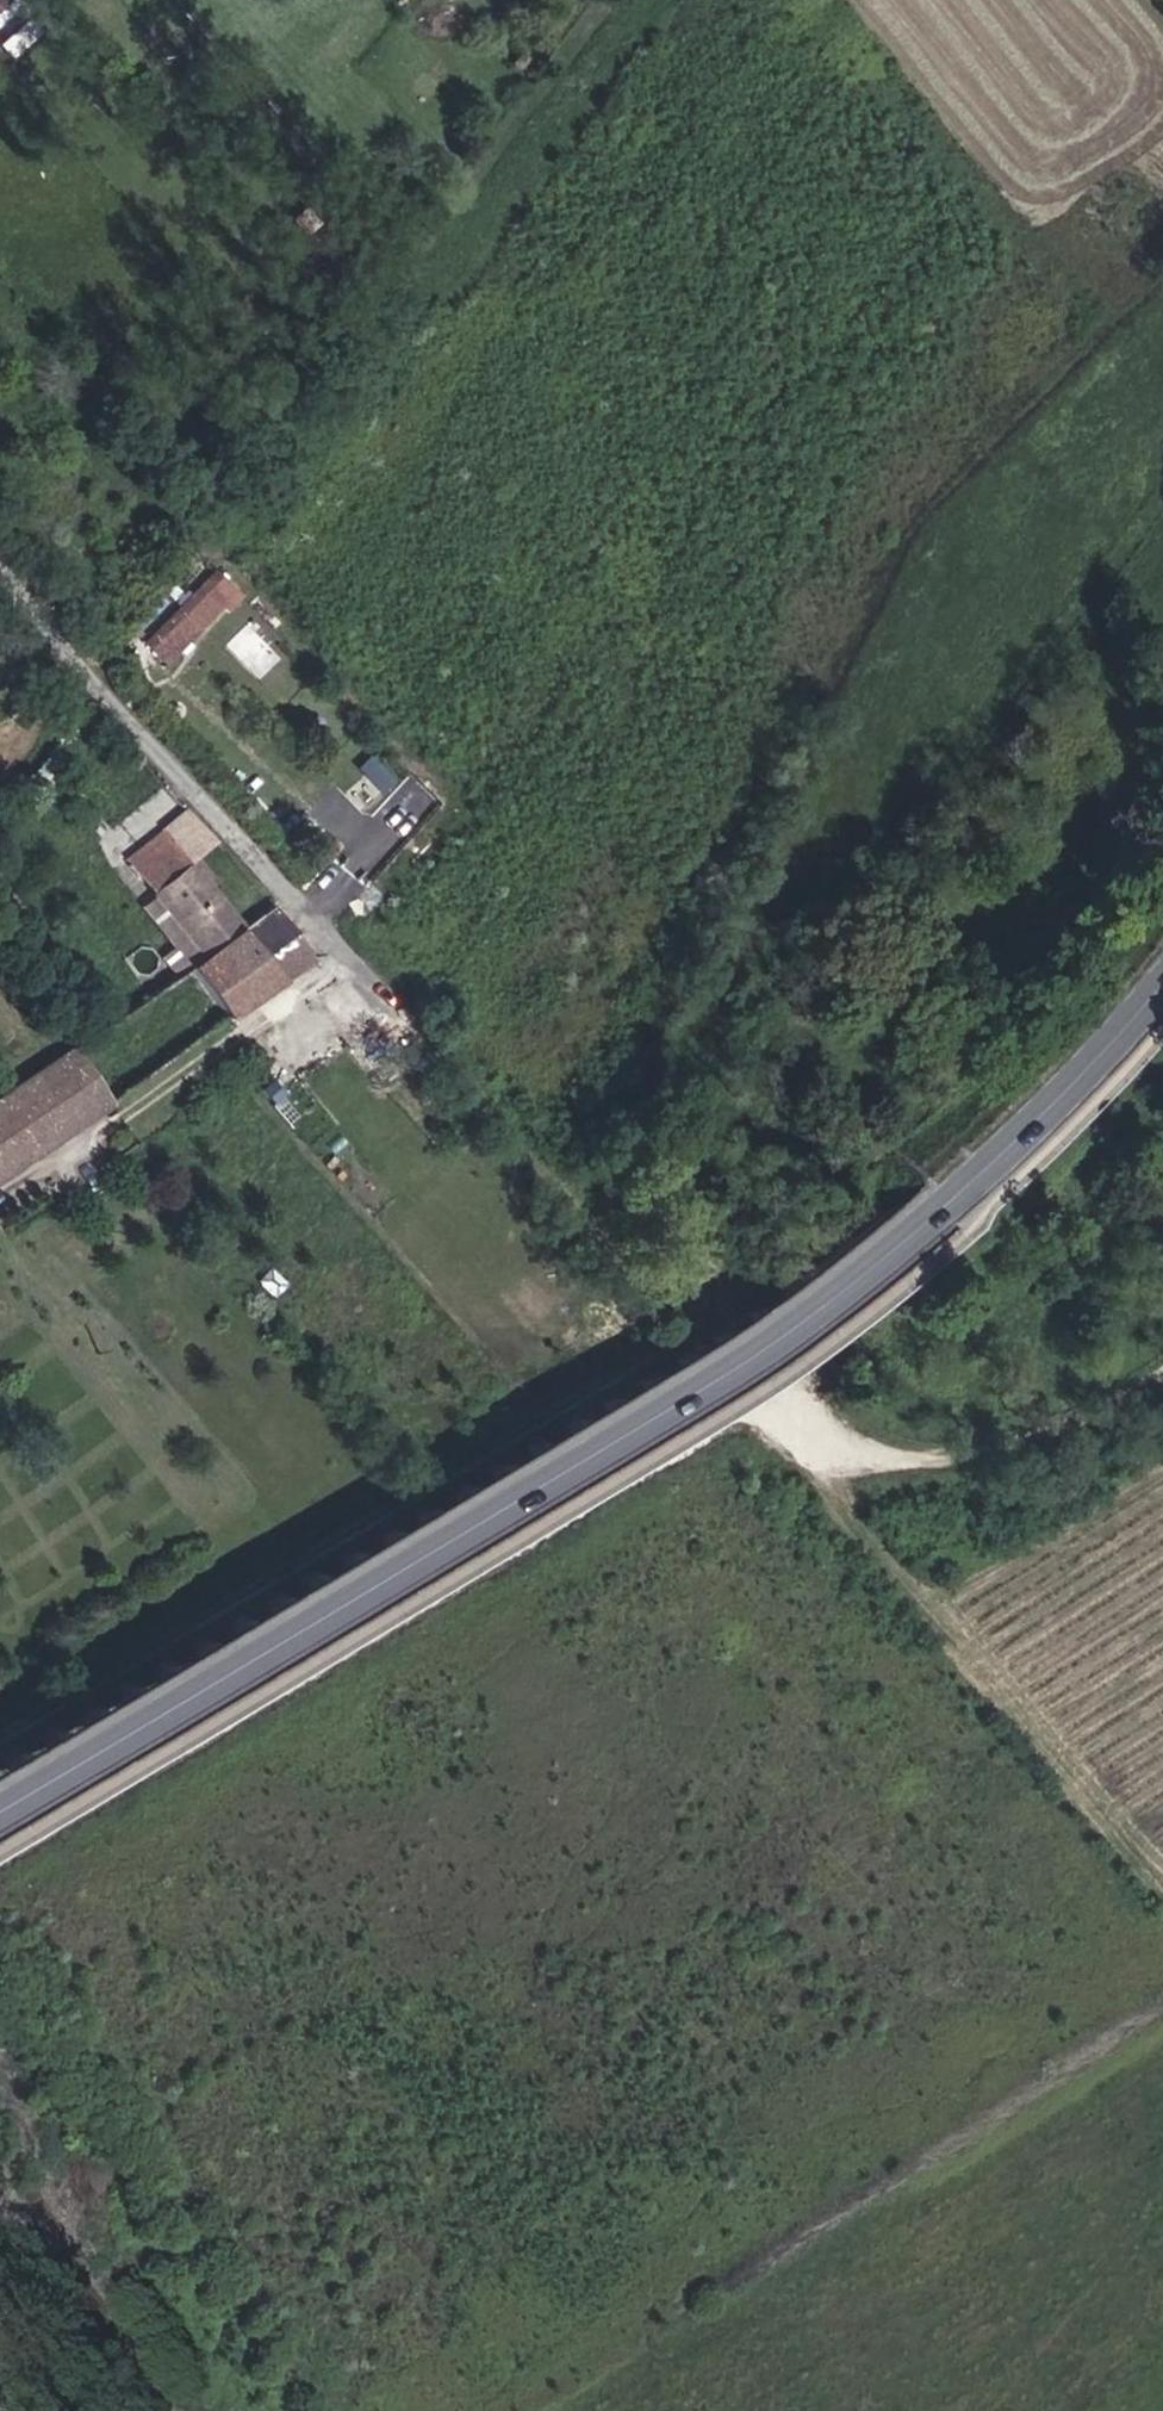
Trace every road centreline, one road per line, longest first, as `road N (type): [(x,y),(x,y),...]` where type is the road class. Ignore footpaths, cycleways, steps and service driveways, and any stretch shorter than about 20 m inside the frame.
road 1 (secondary): [(0,1789),(699,1375),(965,1179),(1162,972)]
road 2 (track): [(1162,1389),(1099,1424),(970,1459),(877,1457),(811,1433)]

